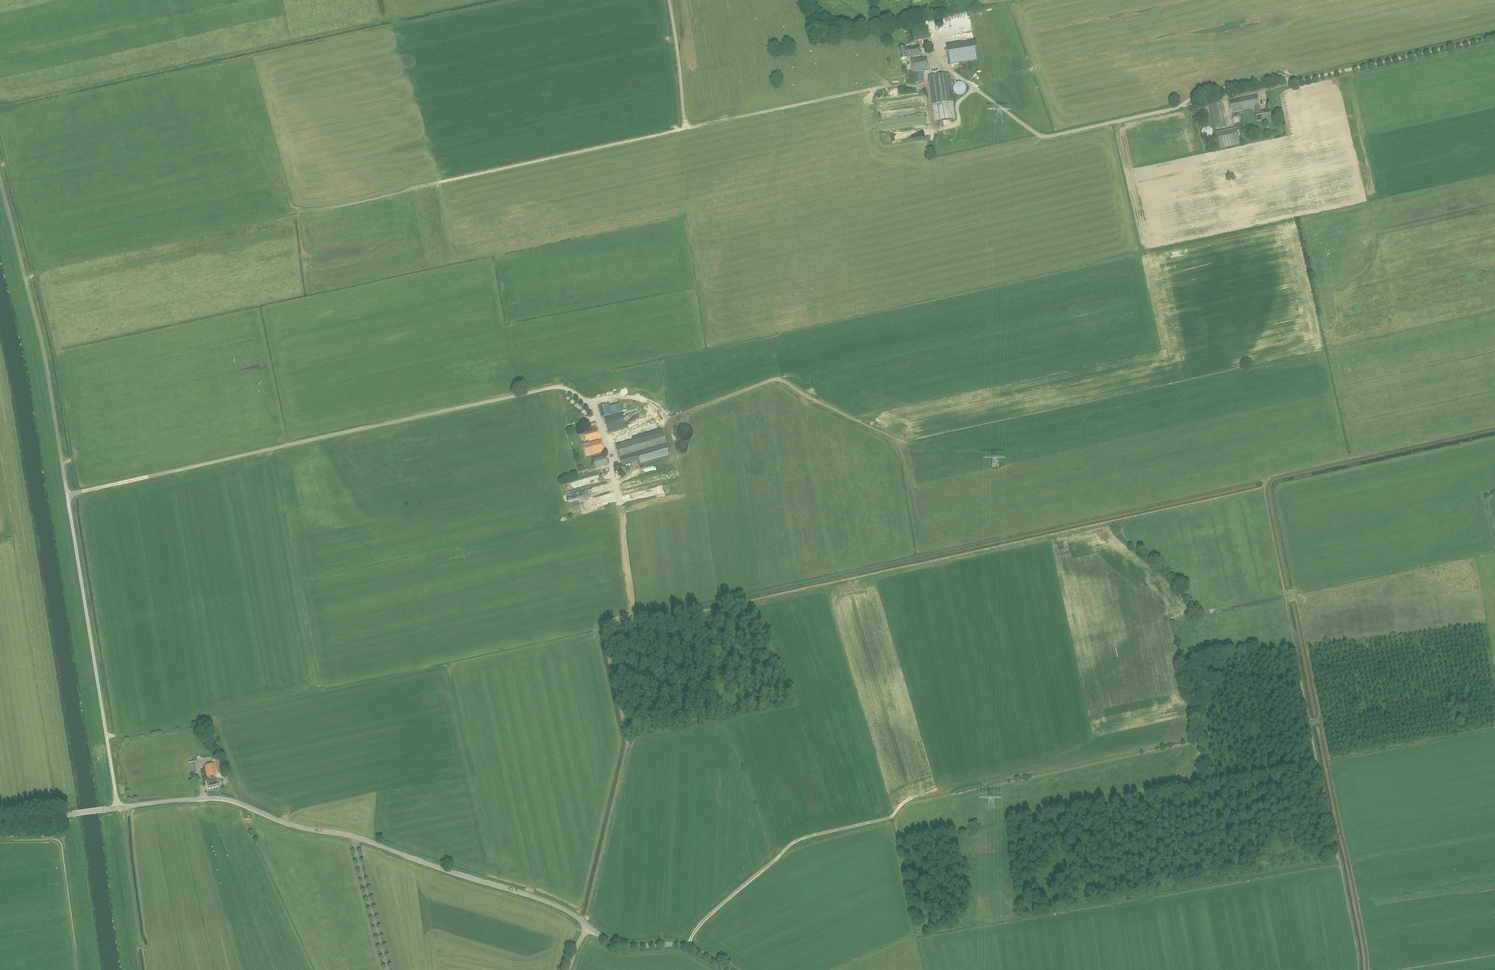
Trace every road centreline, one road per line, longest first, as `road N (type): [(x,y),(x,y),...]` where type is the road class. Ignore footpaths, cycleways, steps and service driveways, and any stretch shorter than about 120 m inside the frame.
road 1 (unclassified): [(118,808),(43,348),(0,177)]
road 2 (unclassified): [(589,927),(541,899),(225,799),(118,808)]
road 3 (unclassified): [(723,969),(687,947),(622,946),(589,927)]

